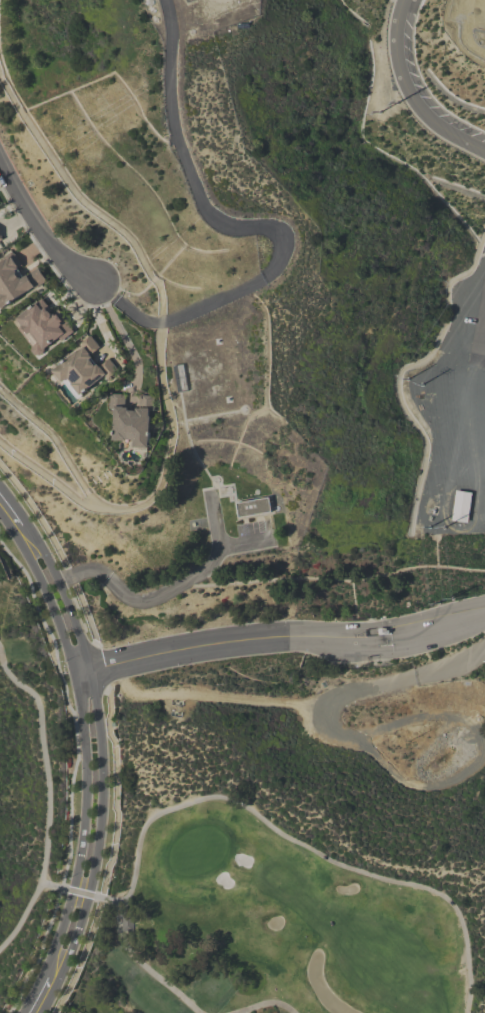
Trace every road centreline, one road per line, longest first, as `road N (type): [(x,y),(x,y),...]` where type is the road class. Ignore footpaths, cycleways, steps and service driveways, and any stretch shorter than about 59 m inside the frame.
road 1 (tertiary): [(16,529),(62,609),(84,672),(95,765),(90,849),(52,981)]
road 2 (residential): [(51,586),(92,572),(142,605),(199,577),(221,551)]
road 3 (residential): [(410,0),(397,56),(415,98),(484,154)]
road 4 (residential): [(95,284),(52,251),(0,164)]

